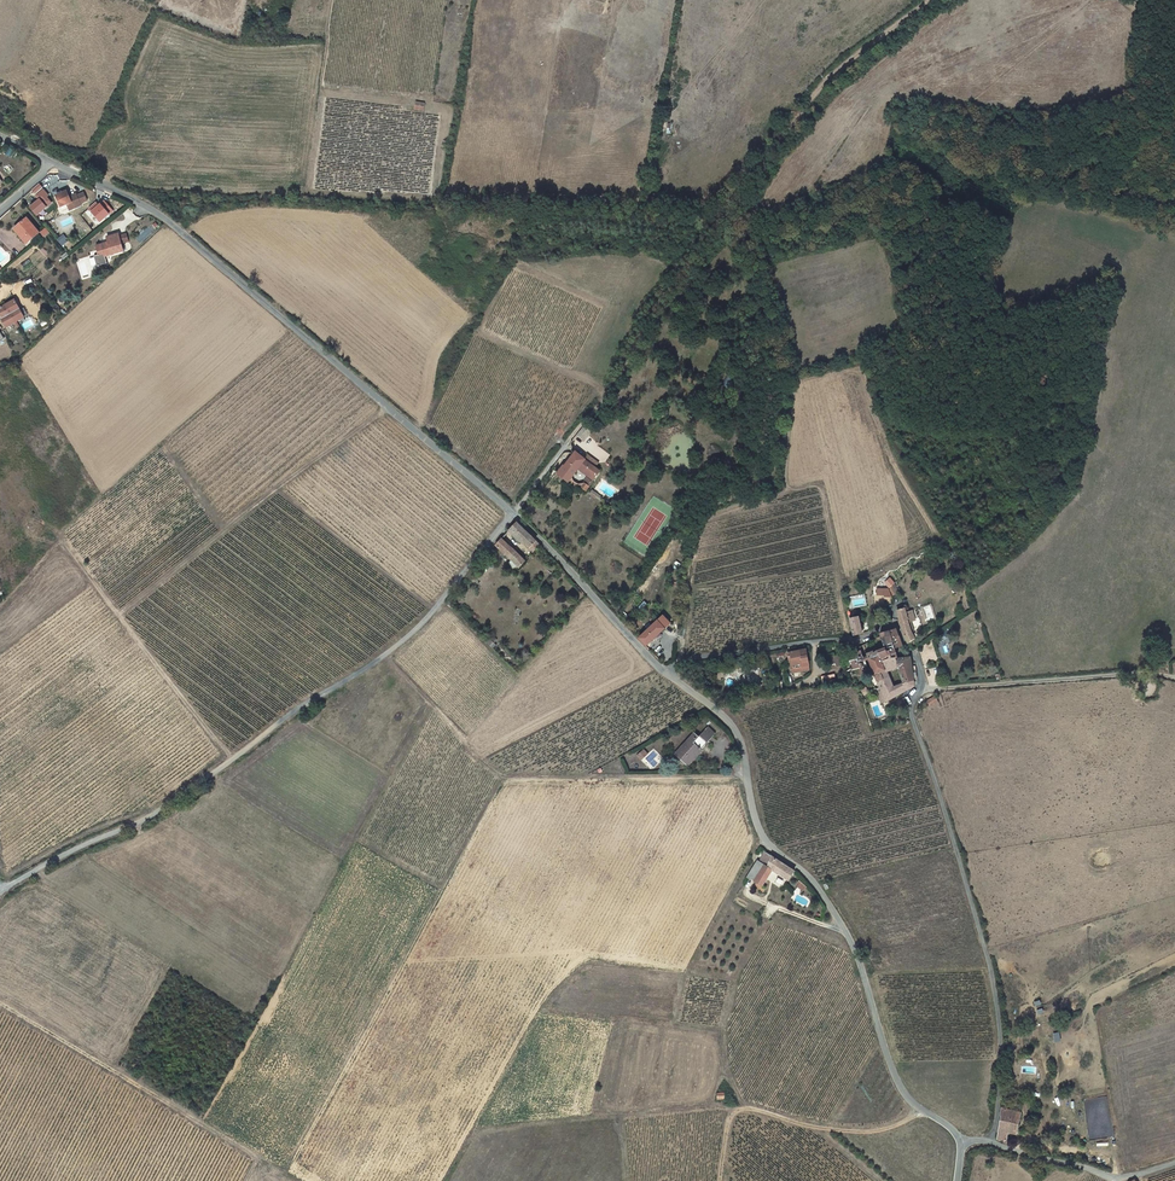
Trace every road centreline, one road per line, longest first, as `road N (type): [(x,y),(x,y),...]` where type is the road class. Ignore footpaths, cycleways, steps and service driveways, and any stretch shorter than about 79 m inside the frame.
road 1 (unclassified): [(670,676),(697,659),(866,638),(896,627),(919,662),(913,720),(991,972),(1000,1096),(990,1141)]
road 2 (track): [(515,516),(607,397),(653,314),(820,87),(930,0)]
road 3 (unclassified): [(515,516),(437,610),(385,655),(166,806),(0,888)]
road 4 (residential): [(55,165),(148,210),(515,516)]
road 5 (unclassified): [(670,676),(737,733),(756,824),(811,879),(845,931),(901,1088),(962,1139)]
road 6 (track): [(680,664),(699,526),(784,493),(794,371),(777,311),(718,224)]
road 7 (track): [(384,408),(120,613),(231,759)]
road 8 (track): [(385,655),(507,775),(746,776)]
road 9 (track): [(623,1115),(710,1106),(852,1132),(887,1128),(921,1109)]
road 10 (track): [(0,999),(220,1134)]
road 11 (track): [(920,690),(1127,673),(1174,679)]
road 12 (residential): [(515,516),(670,676)]
road 13 (track): [(784,493),(823,485),(850,640)]
road 14 (unclassified): [(990,1141),(1116,1178),(1174,1163)]

